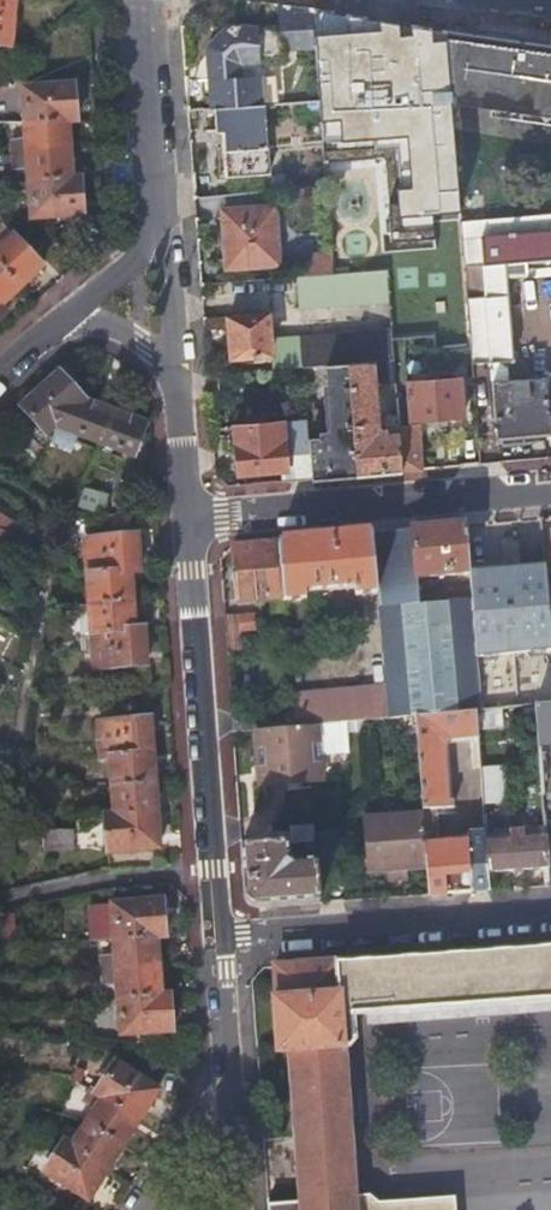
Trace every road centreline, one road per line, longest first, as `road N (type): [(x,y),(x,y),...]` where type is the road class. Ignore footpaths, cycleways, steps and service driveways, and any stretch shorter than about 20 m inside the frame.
road 1 (residential): [(217,944),(193,526)]
road 2 (residential): [(193,526),(550,488)]
road 3 (residential): [(550,922),(217,944)]
road 4 (residential): [(158,240),(143,0)]
road 5 (residential): [(175,383),(146,346),(95,323),(35,338)]
road 6 (residential): [(158,240),(35,338)]
road 7 (residential): [(227,1093),(217,944)]
road 8 (residential): [(193,526),(175,383)]
road 9 (residential): [(175,383),(158,240)]
road 10 (residential): [(143,1209),(227,1093)]

